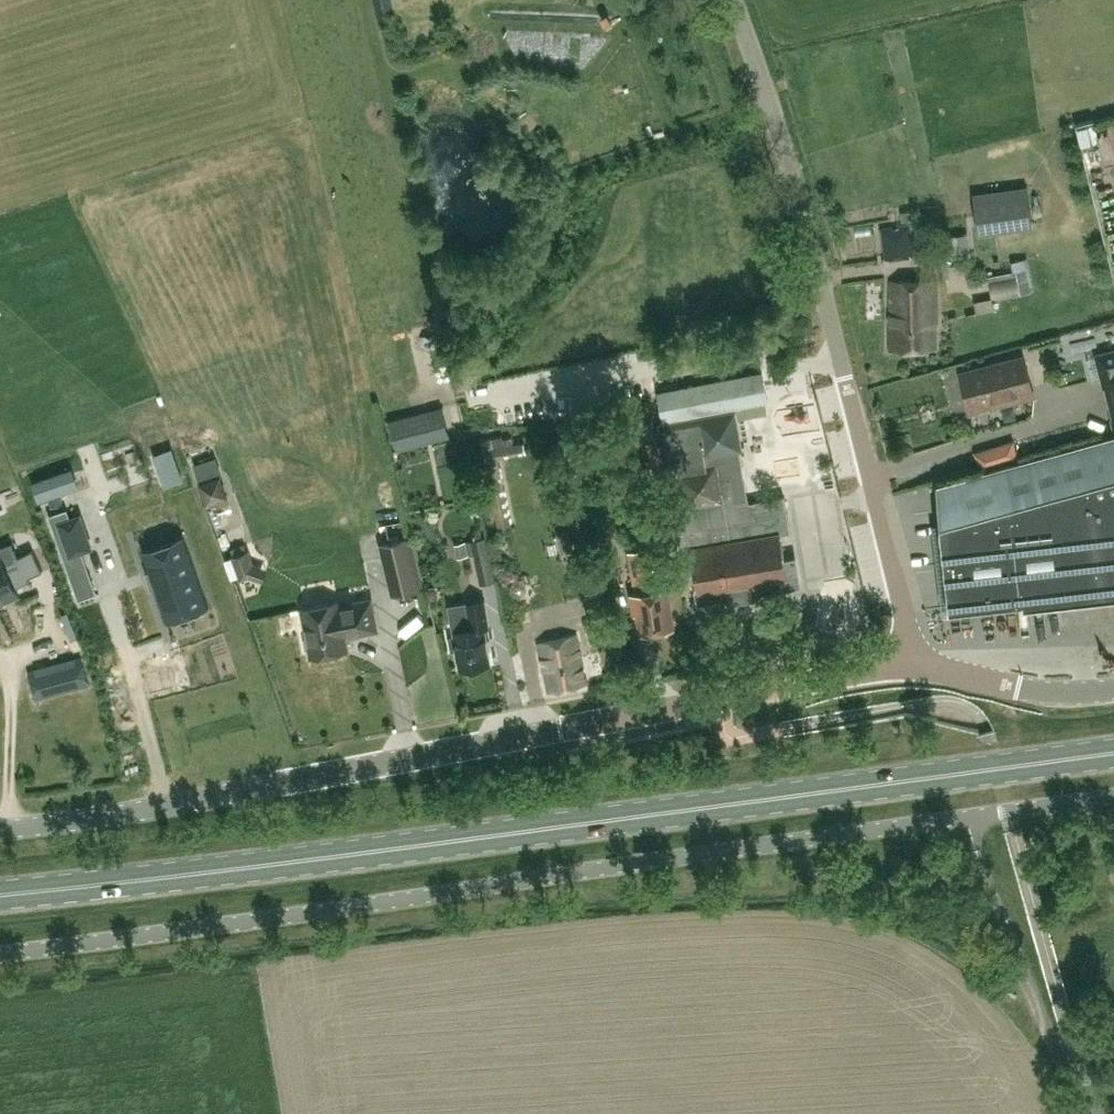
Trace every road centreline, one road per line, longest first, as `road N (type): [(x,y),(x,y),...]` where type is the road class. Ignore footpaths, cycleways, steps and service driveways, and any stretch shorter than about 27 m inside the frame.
road 1 (unclassified): [(0,953),(1113,796)]
road 2 (primary): [(1113,751),(297,863),(0,895)]
road 3 (unclassified): [(0,830),(918,665)]
road 4 (unclassified): [(918,665),(797,194),(734,0)]
road 5 (unclassified): [(918,665),(1051,691),(1113,688)]

